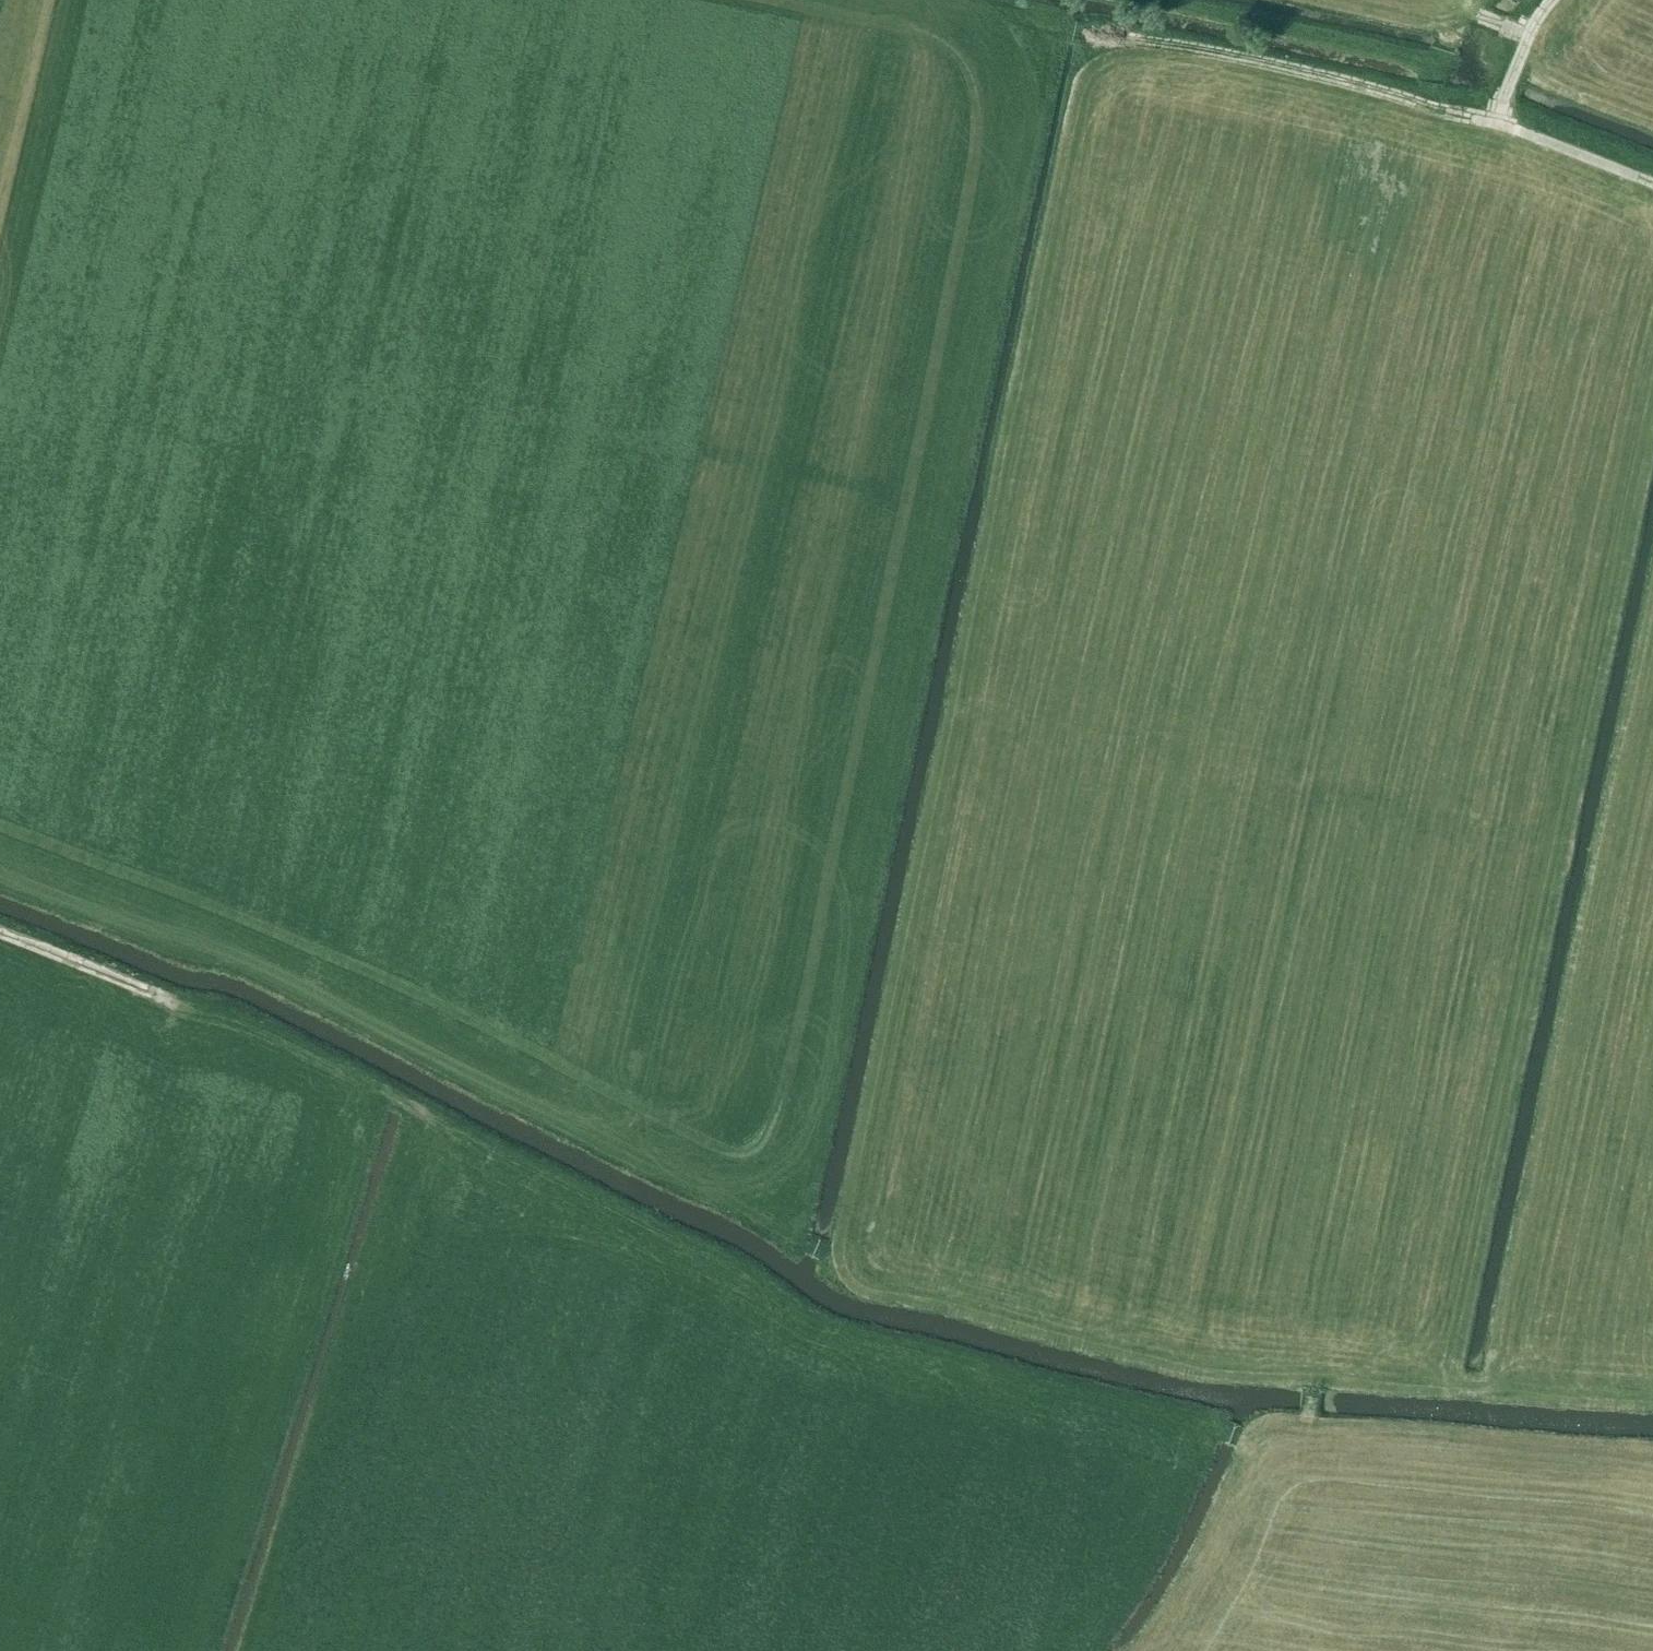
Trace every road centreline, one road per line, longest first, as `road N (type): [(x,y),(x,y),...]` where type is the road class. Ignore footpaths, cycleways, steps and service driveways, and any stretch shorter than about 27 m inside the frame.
road 1 (track): [(1112,38),(1315,73),(1499,125),(1652,186)]
road 2 (track): [(1555,0),(1536,20),(1499,125)]

